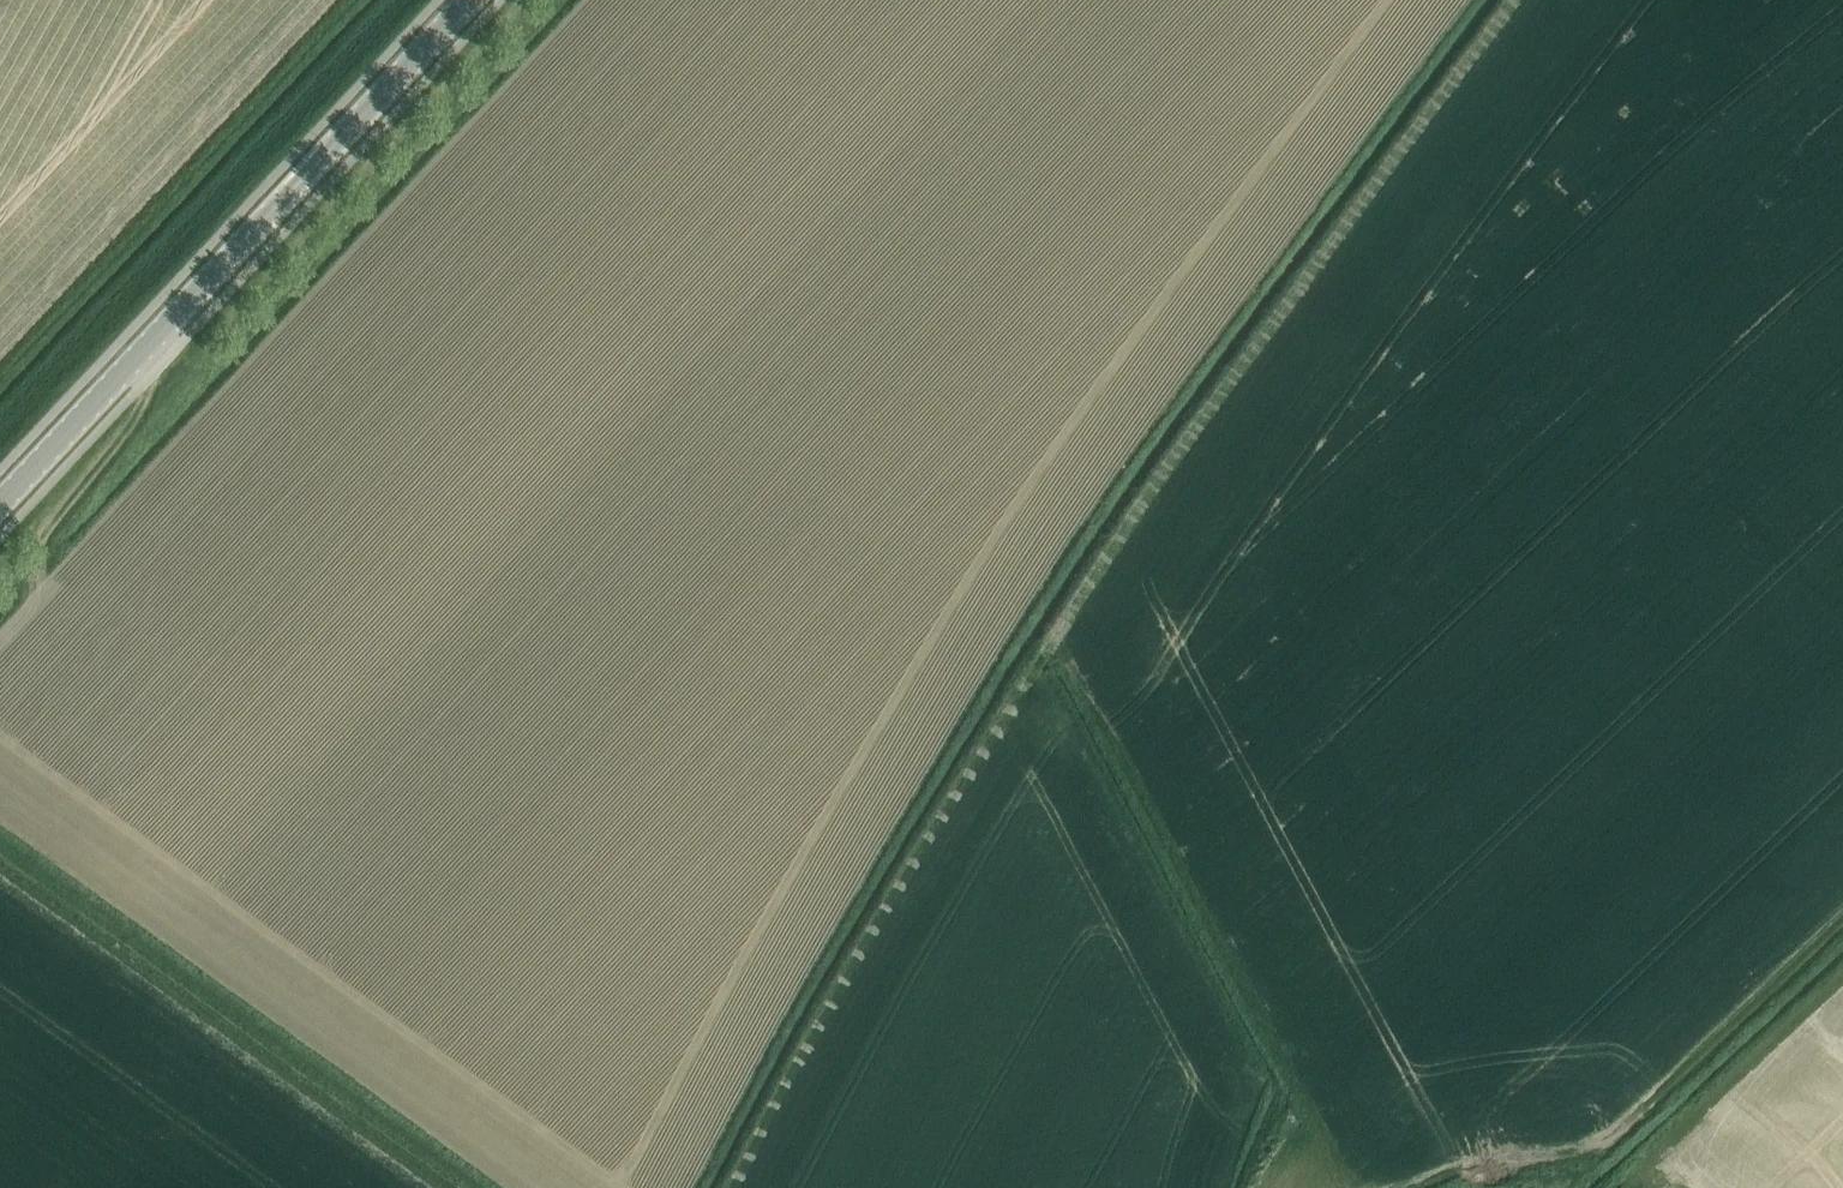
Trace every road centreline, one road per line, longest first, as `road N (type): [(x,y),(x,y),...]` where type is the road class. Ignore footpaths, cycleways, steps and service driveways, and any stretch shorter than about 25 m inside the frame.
road 1 (secondary): [(0,512),(474,0)]

